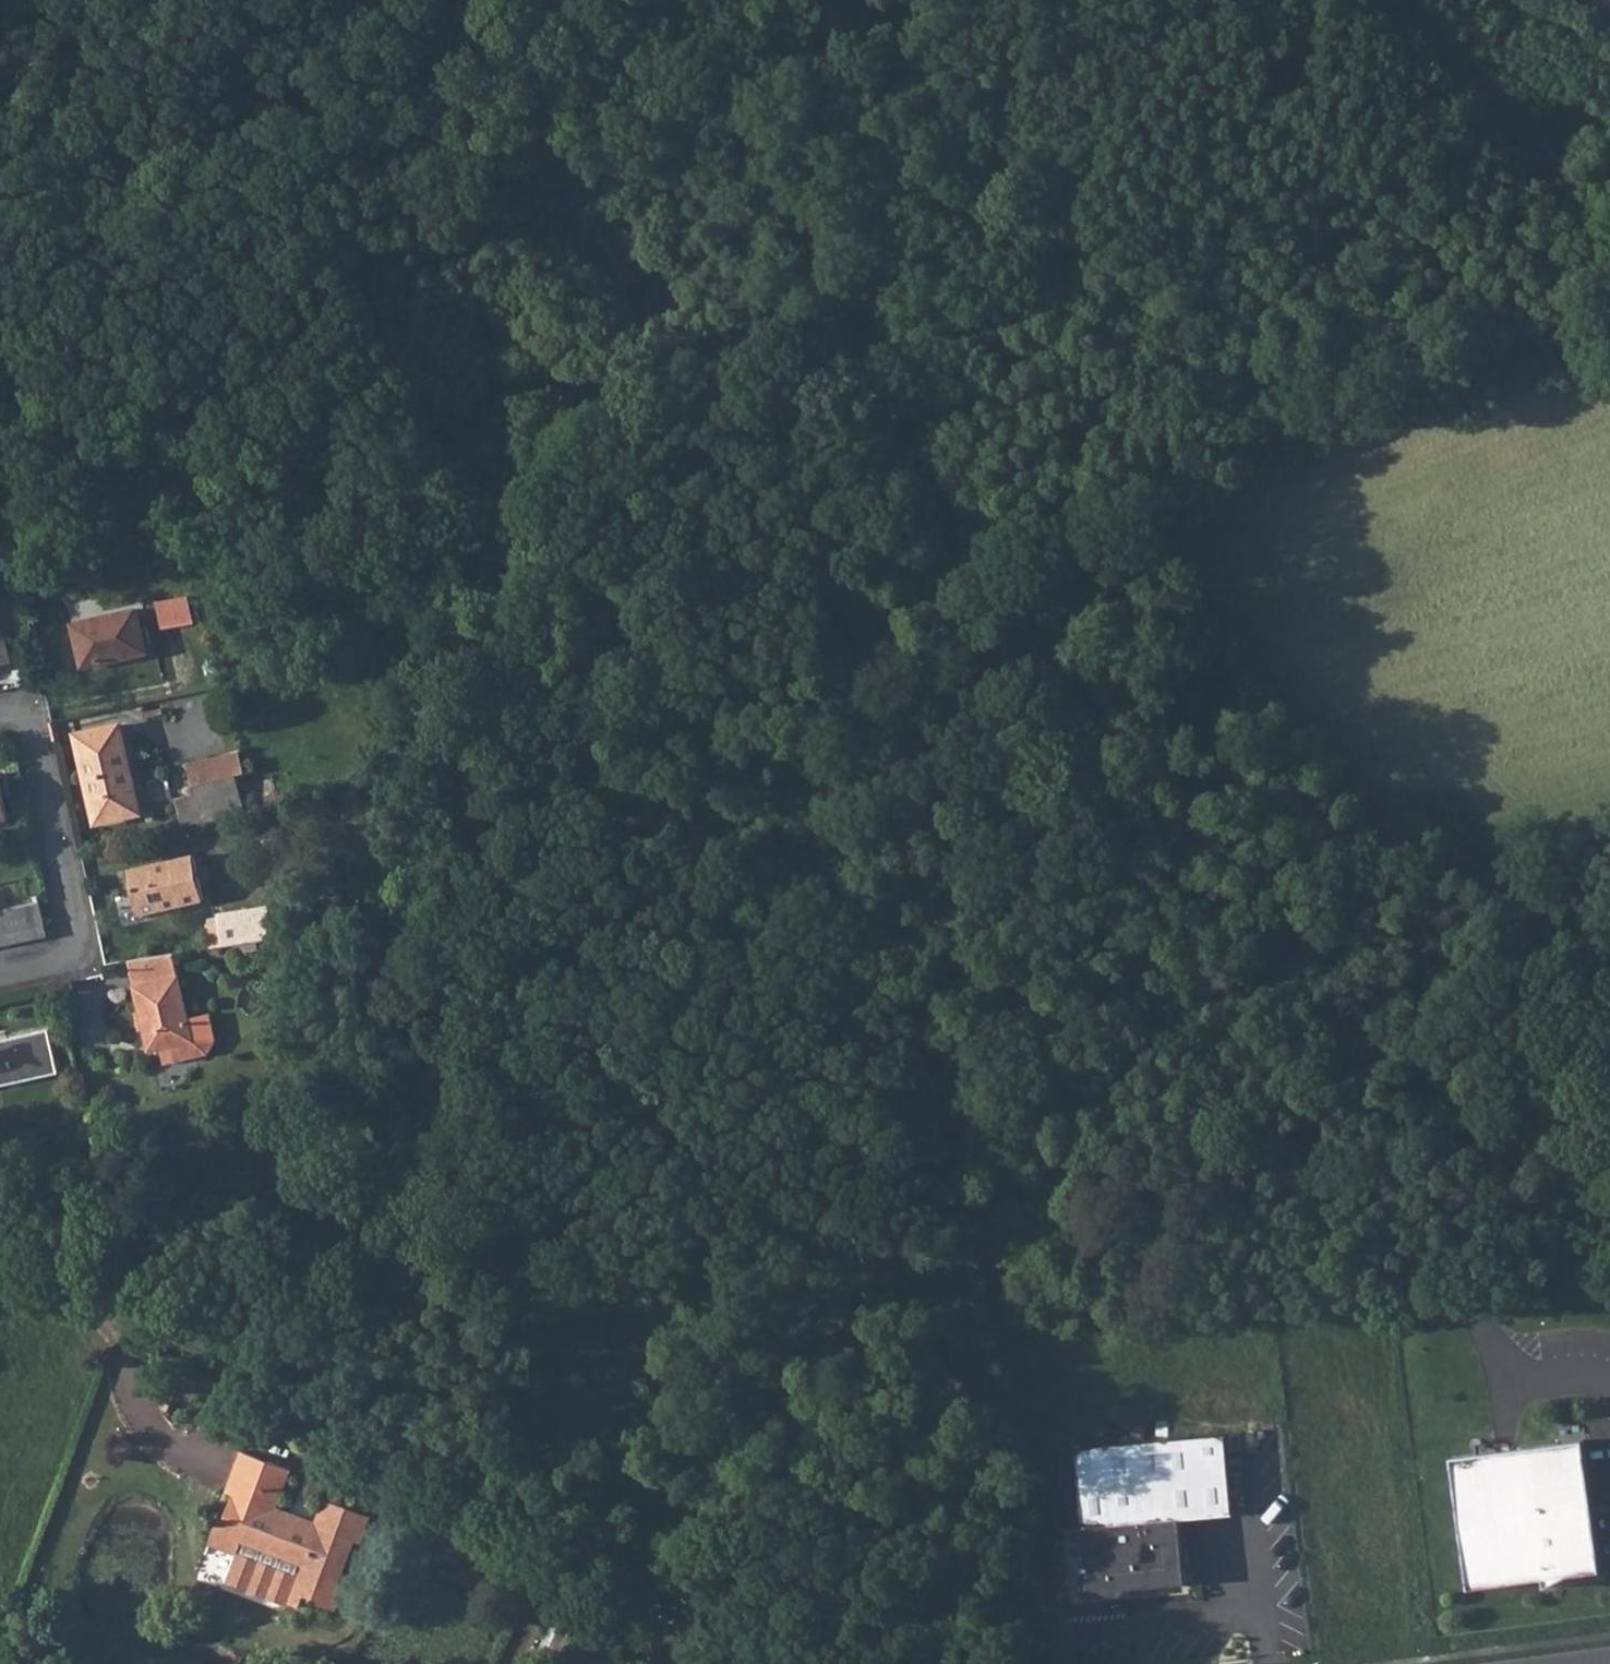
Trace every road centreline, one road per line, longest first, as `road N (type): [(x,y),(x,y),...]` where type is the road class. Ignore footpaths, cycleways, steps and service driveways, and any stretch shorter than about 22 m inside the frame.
road 1 (residential): [(0,1273),(420,1433),(713,1602)]
road 2 (residential): [(0,979),(65,967),(77,937),(32,721),(24,713),(0,715)]
road 3 (unclassified): [(1389,0),(1609,232)]

